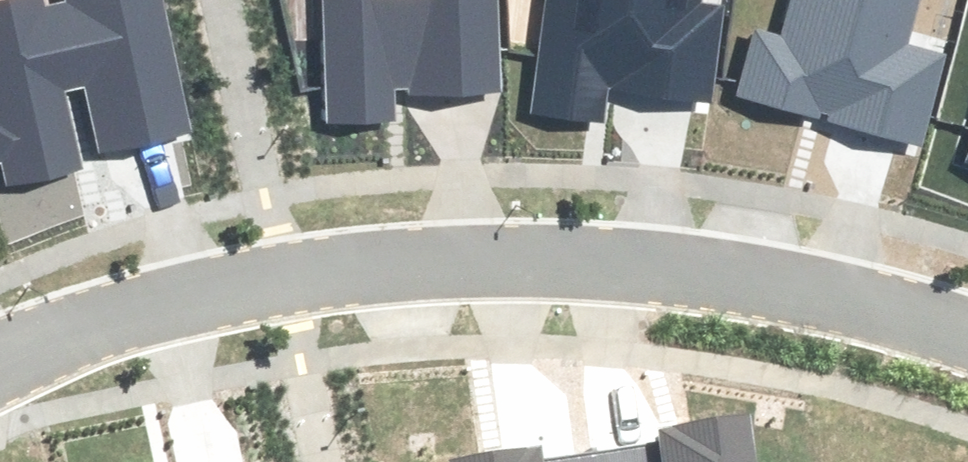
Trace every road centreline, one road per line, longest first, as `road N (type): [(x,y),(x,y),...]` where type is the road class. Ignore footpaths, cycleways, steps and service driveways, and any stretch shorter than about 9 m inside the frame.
road 1 (residential): [(0,360),(210,291),(437,259),(547,257),(789,283),(967,334)]

